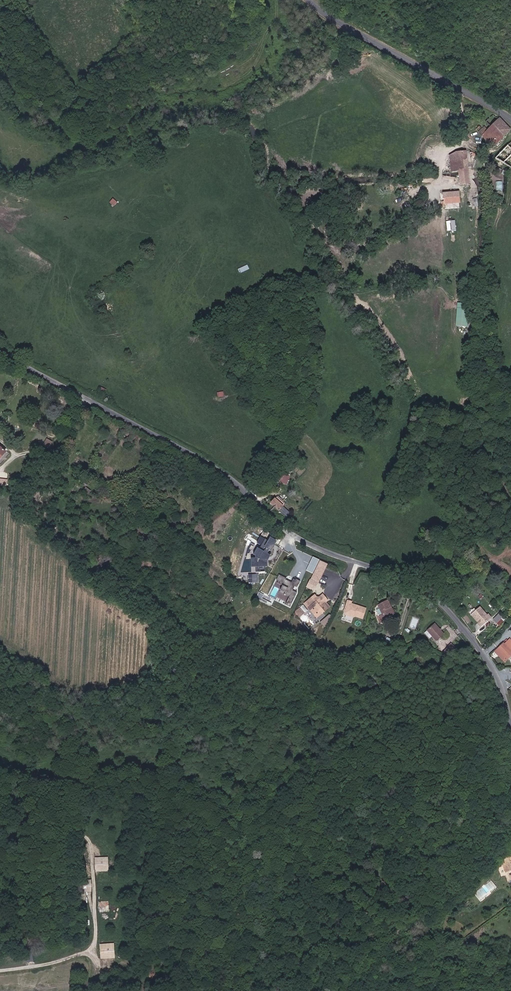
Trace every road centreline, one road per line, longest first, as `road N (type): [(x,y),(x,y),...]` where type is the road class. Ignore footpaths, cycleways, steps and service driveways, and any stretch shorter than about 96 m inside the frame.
road 1 (unclassified): [(0,348),(212,464),(313,547),(429,592),(481,648),(510,719)]
road 2 (unclassified): [(310,0),(510,120)]
road 3 (track): [(89,400),(61,446),(17,455),(0,472)]

